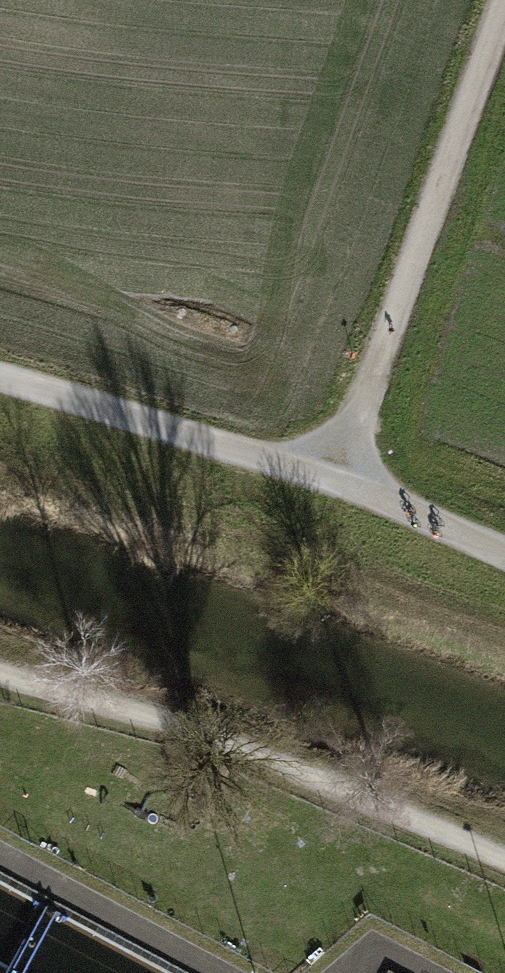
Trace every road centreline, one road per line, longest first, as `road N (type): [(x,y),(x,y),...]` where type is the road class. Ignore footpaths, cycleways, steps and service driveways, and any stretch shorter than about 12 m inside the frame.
road 1 (track): [(504,861),(354,791),(0,673)]
road 2 (track): [(332,478),(500,0)]
road 3 (track): [(0,385),(332,478)]
road 4 (track): [(332,478),(504,551)]

